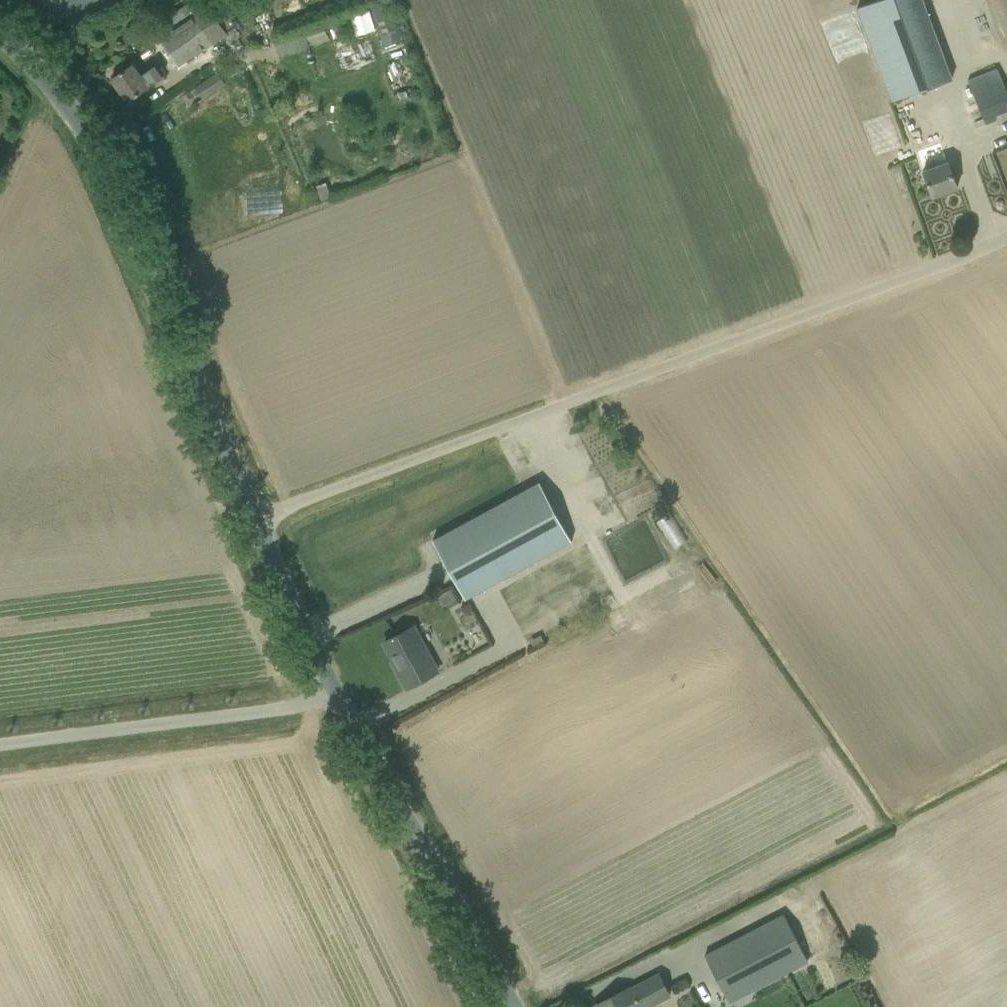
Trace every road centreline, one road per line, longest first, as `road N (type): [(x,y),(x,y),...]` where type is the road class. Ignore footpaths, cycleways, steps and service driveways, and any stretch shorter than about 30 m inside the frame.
road 1 (unclassified): [(254,512),(1006,238)]
road 2 (unclassified): [(511,1006),(328,677),(254,512)]
road 3 (unclassified): [(254,512),(84,140),(54,96),(0,43)]
road 4 (track): [(0,737),(336,692)]

